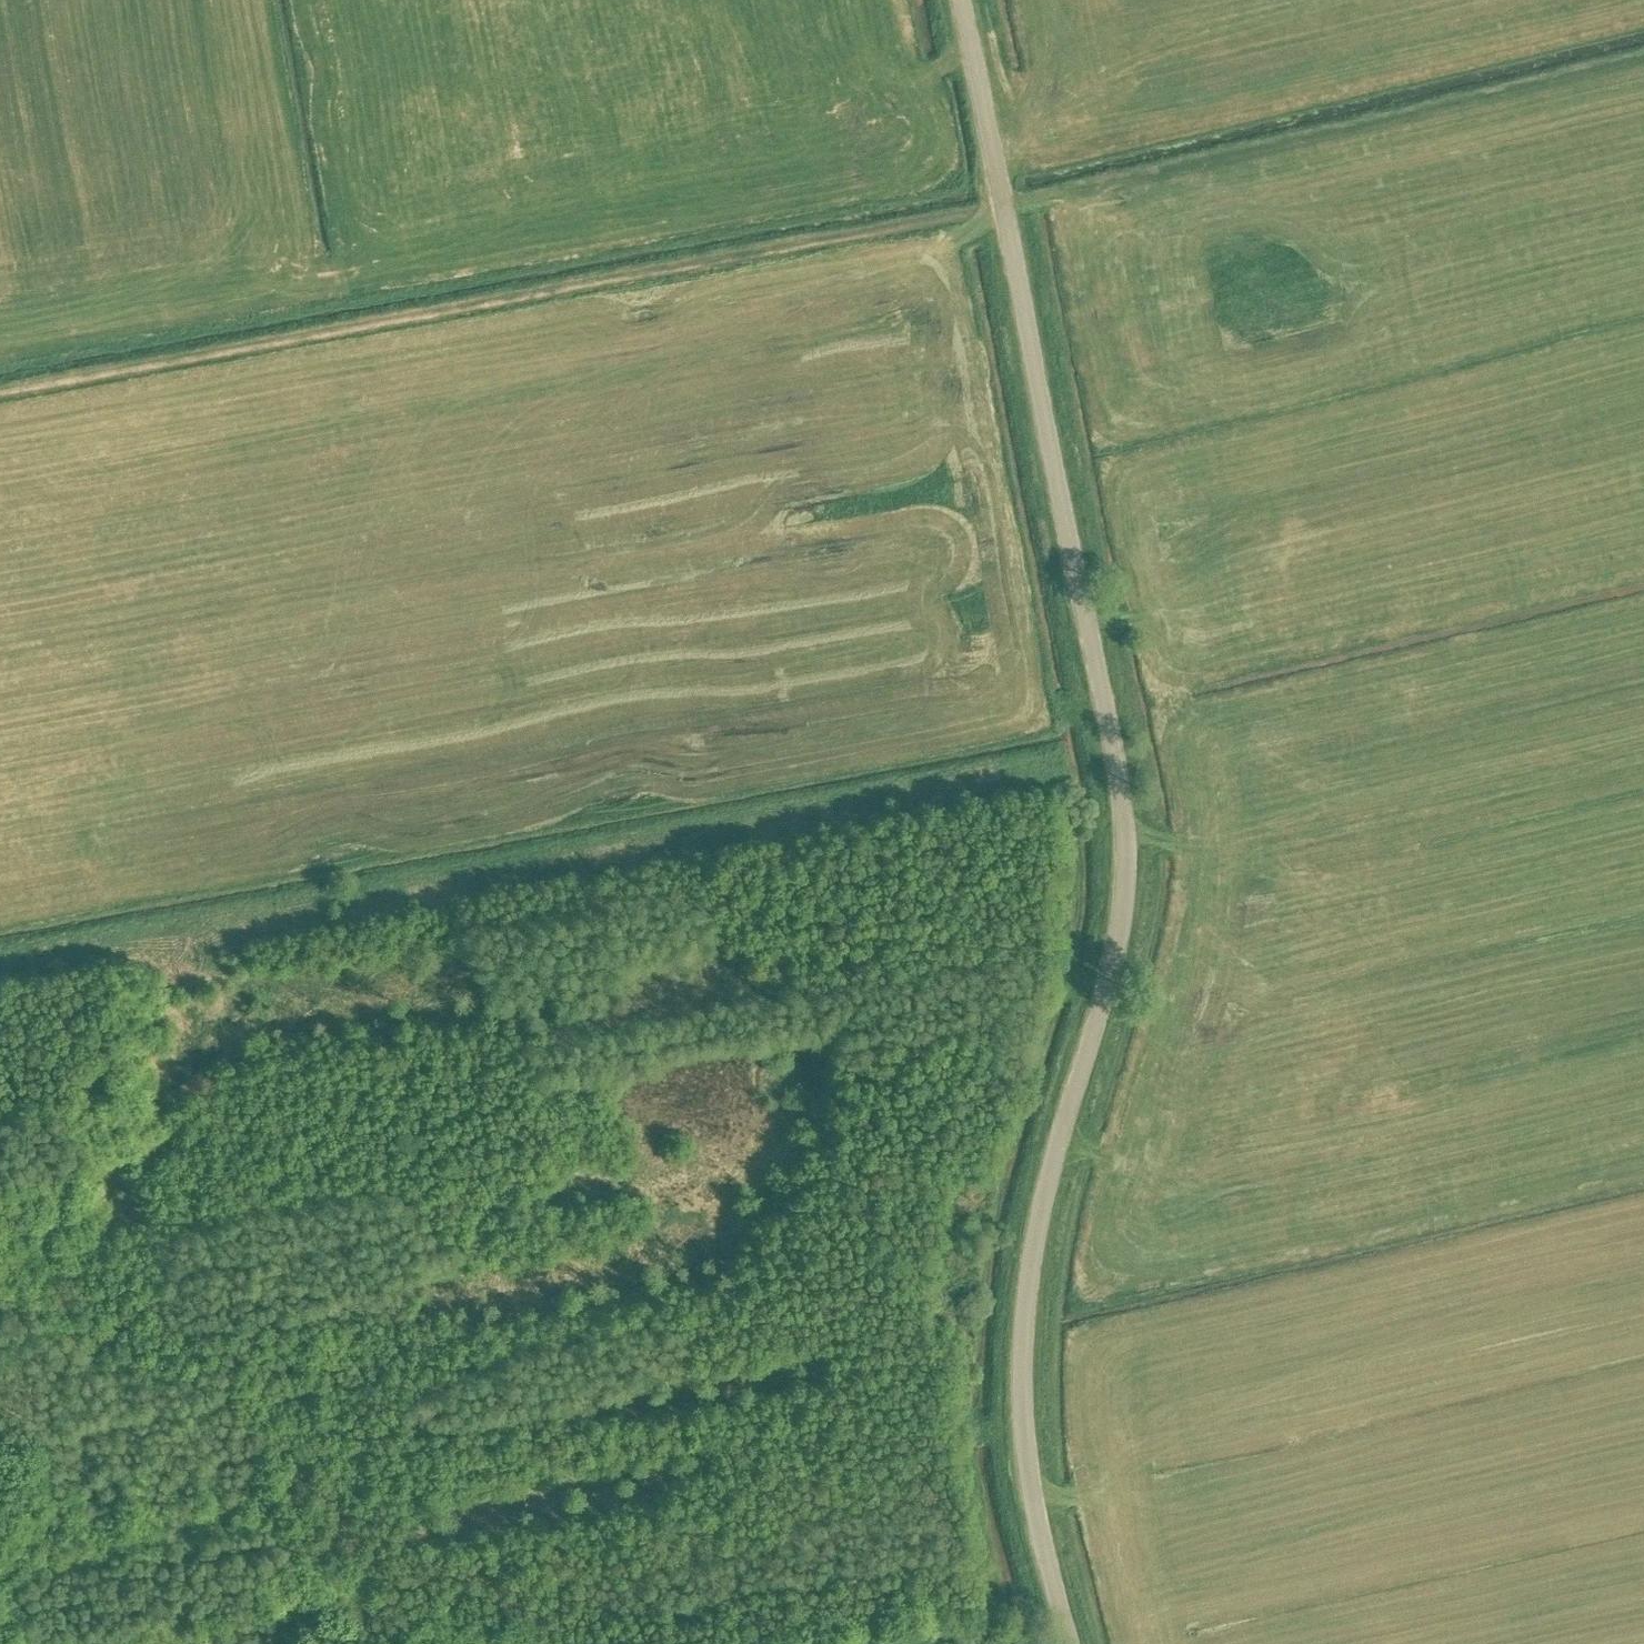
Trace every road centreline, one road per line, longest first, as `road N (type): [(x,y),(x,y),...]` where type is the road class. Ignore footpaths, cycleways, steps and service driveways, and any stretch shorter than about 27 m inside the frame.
road 1 (unclassified): [(1069,1643),(1026,1460),(1019,1361),(1044,1184),(1122,899),(1123,819),(960,0)]

